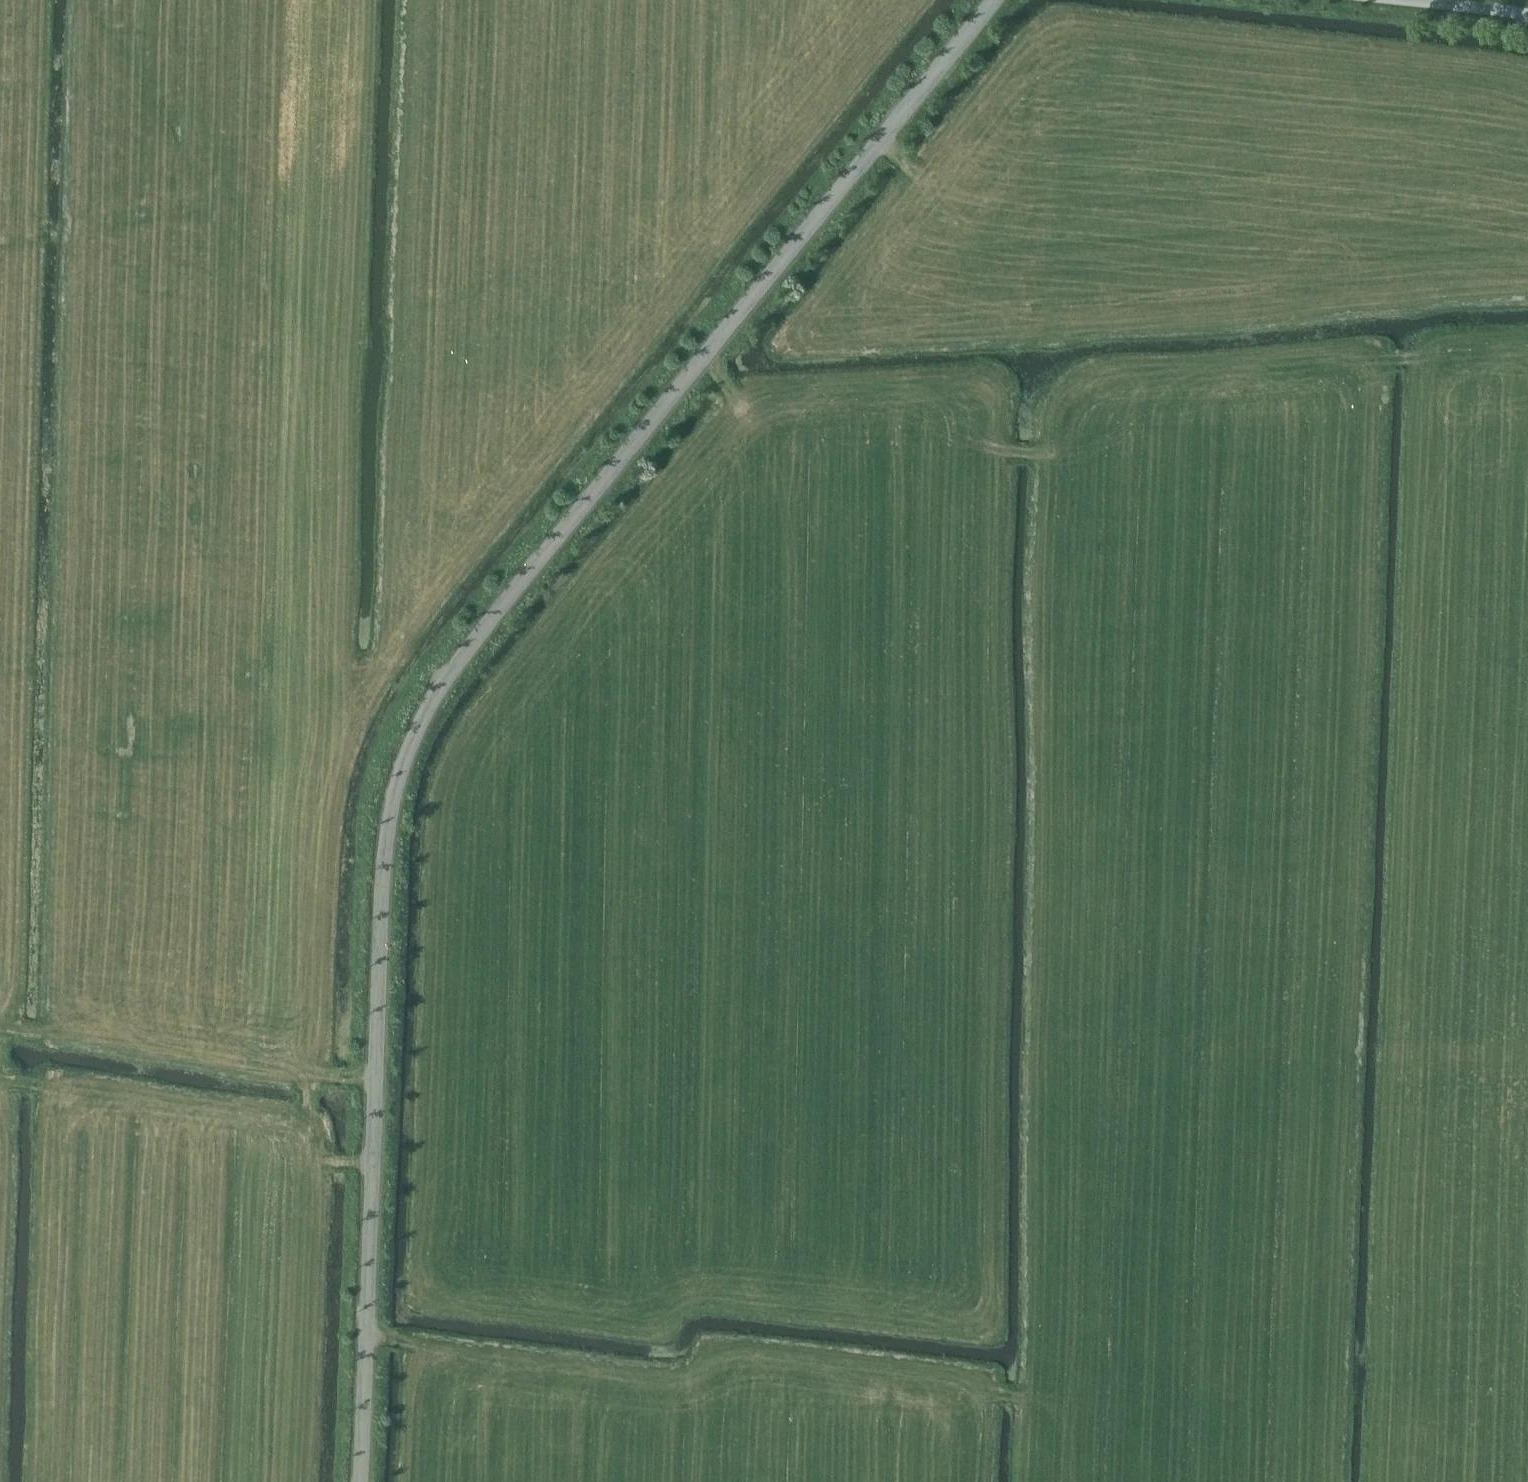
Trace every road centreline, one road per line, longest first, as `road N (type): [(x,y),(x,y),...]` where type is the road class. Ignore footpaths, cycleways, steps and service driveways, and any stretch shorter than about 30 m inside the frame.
road 1 (tertiary): [(363,1481),(391,798),(437,694),(996,0)]
road 2 (unclassified): [(1527,18),(1366,0)]

